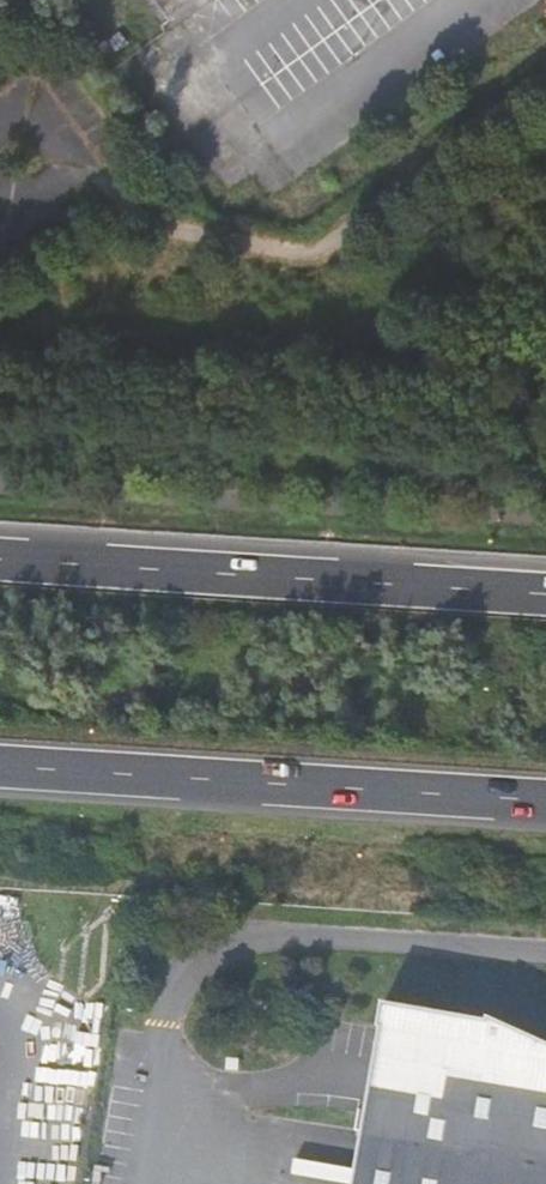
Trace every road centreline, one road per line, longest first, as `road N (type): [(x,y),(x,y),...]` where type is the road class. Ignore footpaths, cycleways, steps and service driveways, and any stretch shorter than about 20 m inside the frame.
road 1 (trunk): [(0,767),(545,802)]
road 2 (trunk): [(545,596),(0,562)]

